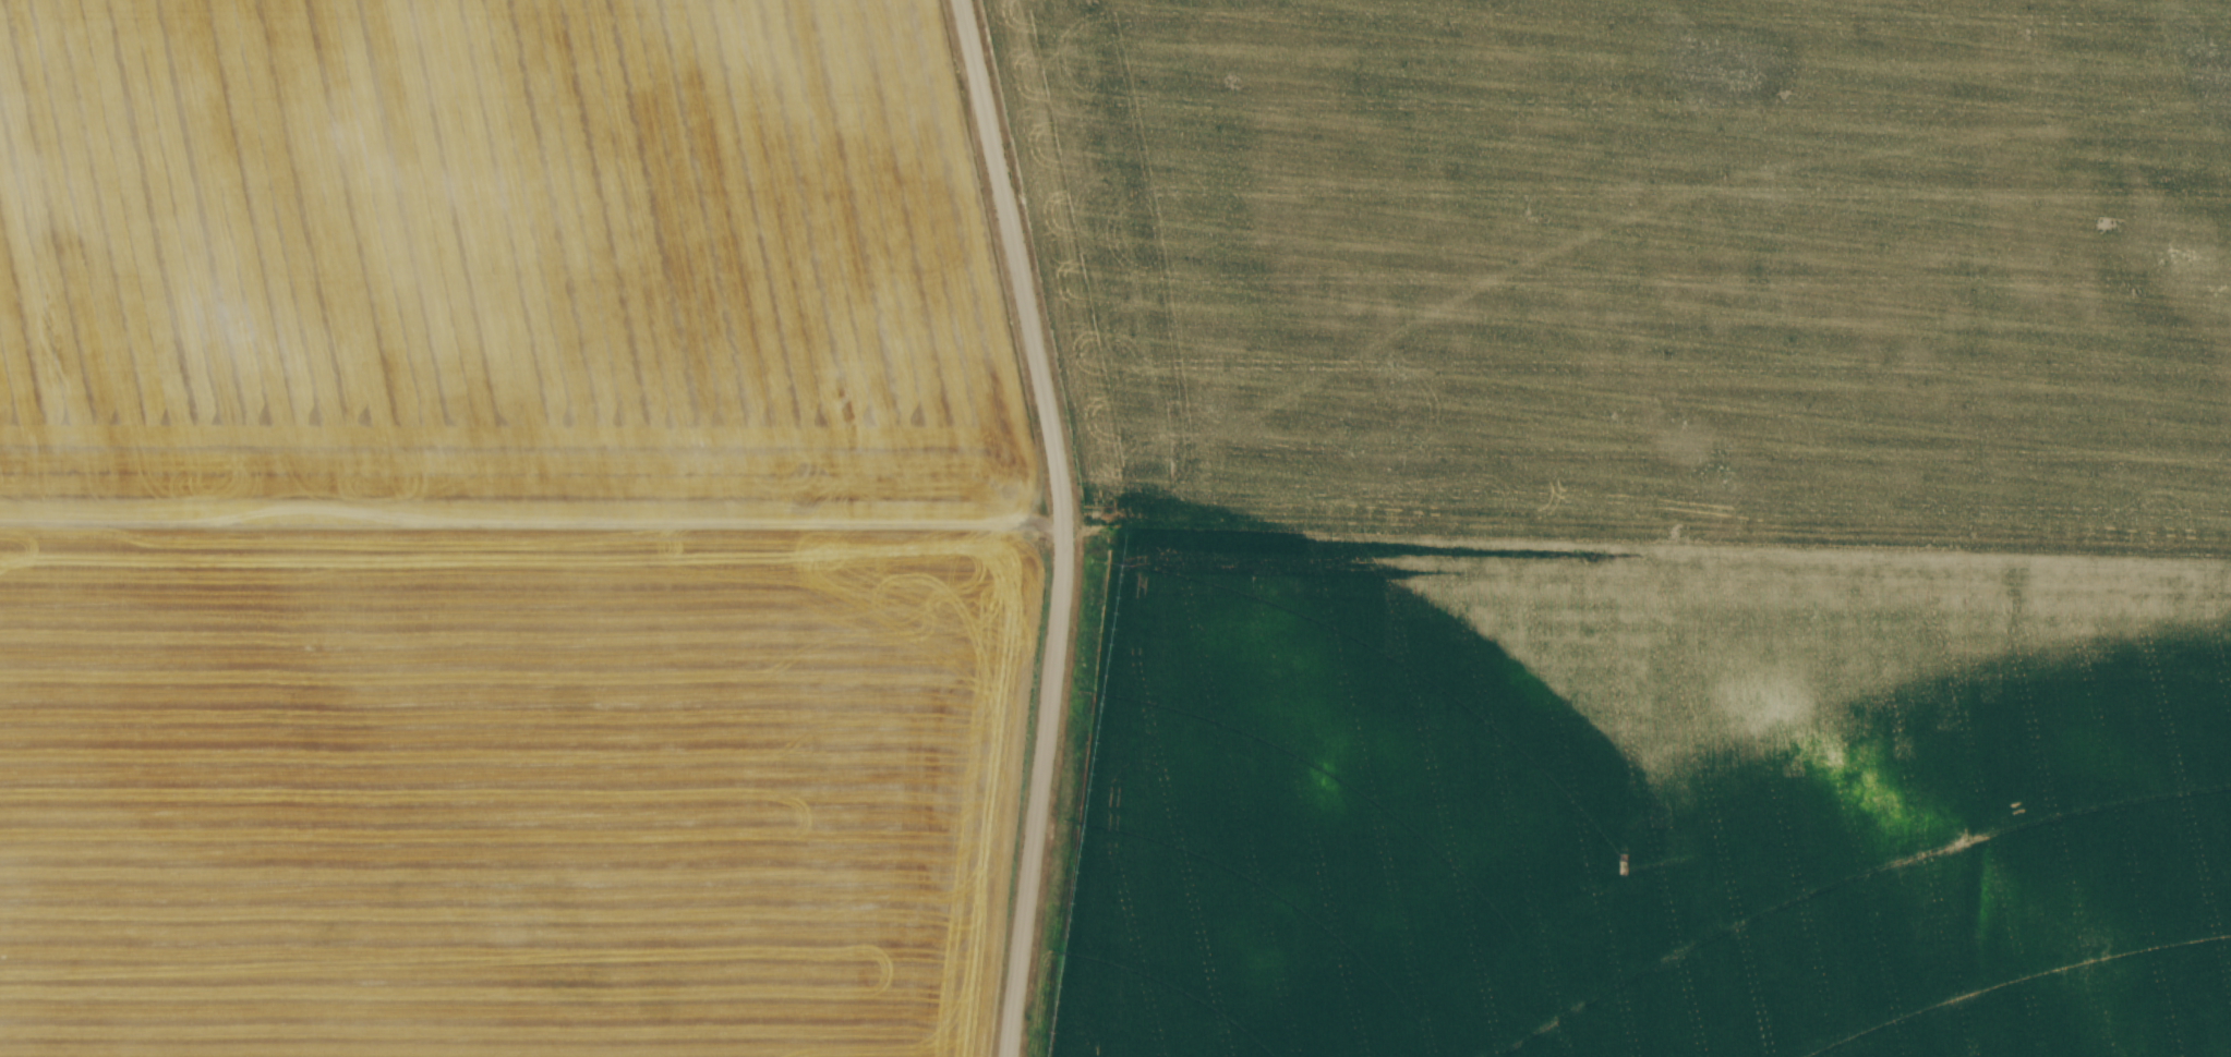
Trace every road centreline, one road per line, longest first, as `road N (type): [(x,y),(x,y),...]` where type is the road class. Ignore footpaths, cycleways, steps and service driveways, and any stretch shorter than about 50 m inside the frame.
road 1 (tertiary): [(961,0),(1064,507),(1059,669),(1008,1056)]

